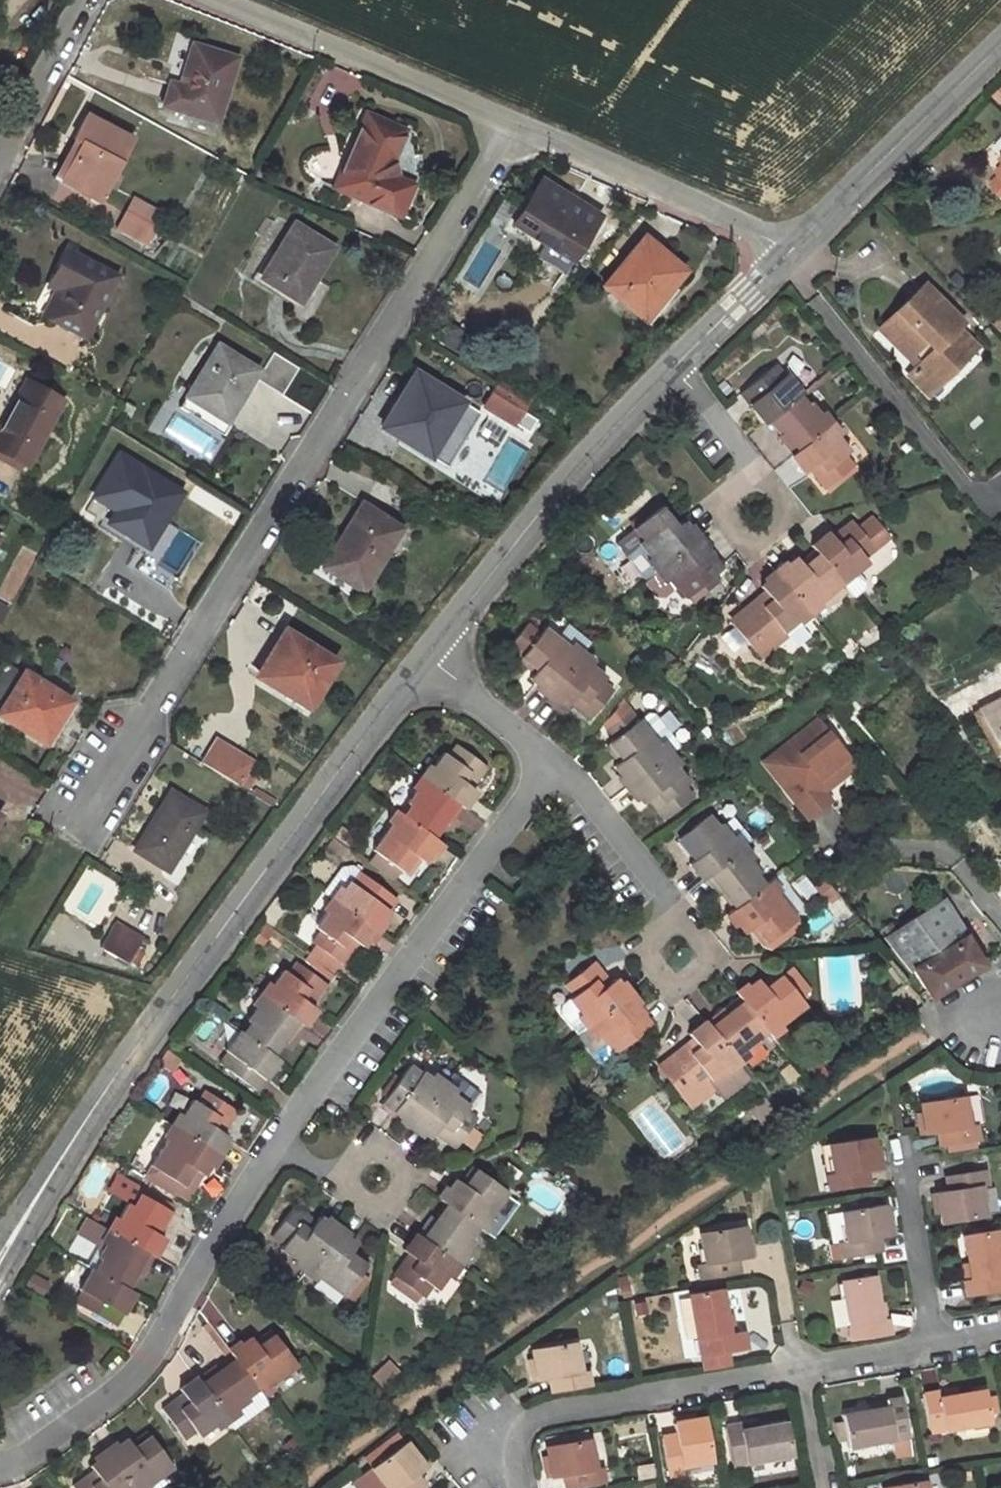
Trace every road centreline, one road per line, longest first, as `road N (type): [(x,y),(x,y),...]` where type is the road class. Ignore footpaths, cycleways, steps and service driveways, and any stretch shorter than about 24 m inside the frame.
road 1 (residential): [(0,1465),(44,1448),(139,1372),(280,1143),(551,762),(429,657)]
road 2 (residential): [(86,810),(508,128)]
road 3 (unclassified): [(0,1259),(189,973),(429,657)]
road 4 (residential): [(514,1487),(508,1462),(520,1426),(550,1412),(1000,1333)]
road 5 (unclassified): [(429,657),(583,463),(791,251)]
road 6 (residential): [(508,128),(207,0)]
road 7 (residential): [(791,251),(508,128)]
road 8 (unclassified): [(791,251),(1000,43)]
road 9 (residential): [(0,169),(89,0)]

